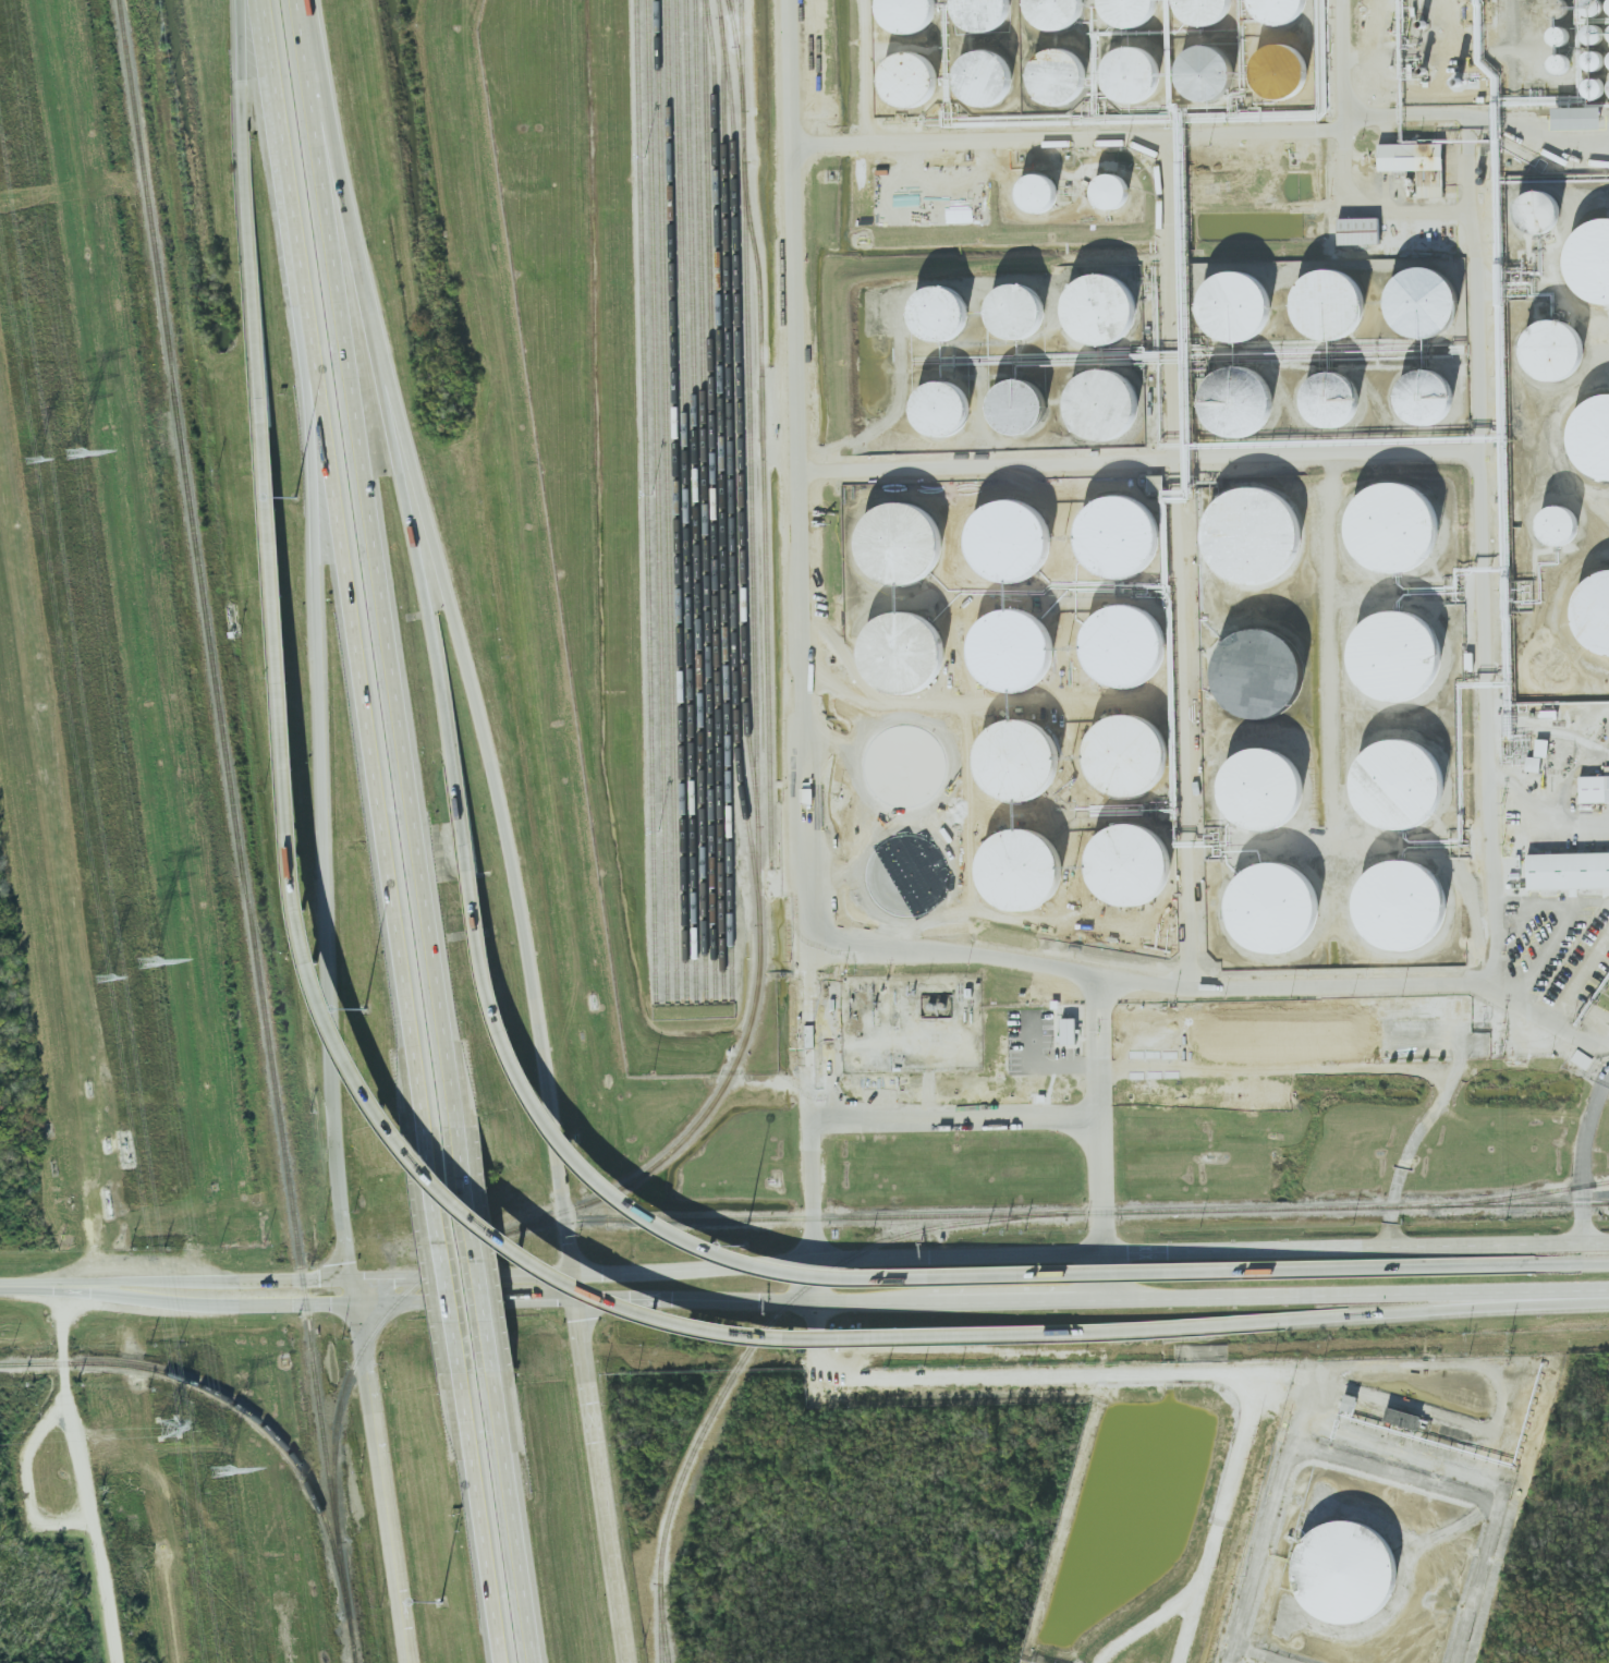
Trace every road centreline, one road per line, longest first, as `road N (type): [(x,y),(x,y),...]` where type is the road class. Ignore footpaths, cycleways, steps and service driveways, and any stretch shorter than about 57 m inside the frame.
road 1 (tertiary): [(1608,1241),(852,1257),(578,1275),(0,1283)]
road 2 (motorway): [(259,451),(305,926),(359,1070),(435,1176),(509,1241),(572,1280),(629,1307),(720,1331),(785,1337),(1166,1326)]
road 3 (motorway): [(1448,1269),(836,1279),(757,1267),(654,1223),(595,1177),(548,1125),(496,1024),(420,555)]
road 4 (tertiary): [(355,1302),(1608,1290)]
road 5 (motorway): [(268,0),(412,1047)]
road 6 (motorway): [(446,1042),(311,0)]
road 7 (motorway): [(582,1301),(543,1044),(507,879),(366,385)]
road 8 (motorway): [(300,232),(317,480),(336,1157)]
road 9 (motorway): [(1166,1326),(1608,1292)]
road 10 (tertiary): [(0,1290),(210,1306),(355,1302)]
road 11 (motorway): [(498,1385),(446,1042)]
road 12 (motorway): [(412,1047),(460,1387)]
road 13 (motorway): [(245,166),(259,451)]
road 14 (motorway): [(543,1662),(498,1385)]
road 15 (motorway): [(460,1387),(503,1662)]
road 16 (motorway): [(627,1662),(595,1406)]
road 17 (secondary): [(382,1483),(409,1662)]
road 18 (motorway): [(251,0),(245,166)]
road 19 (motorway): [(1608,1265),(1448,1269)]
road 20 (secondary): [(363,1350),(382,1483)]
road 21 (motorway): [(336,1157),(351,1277)]

